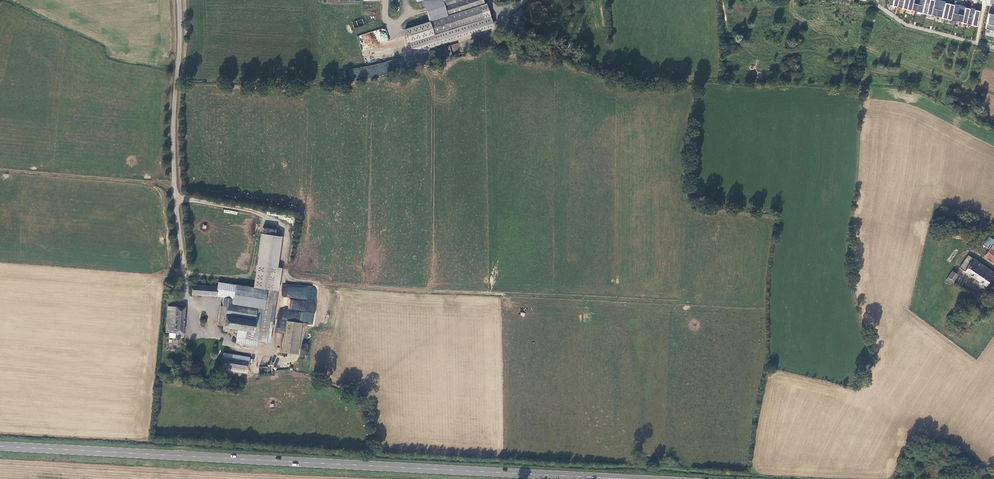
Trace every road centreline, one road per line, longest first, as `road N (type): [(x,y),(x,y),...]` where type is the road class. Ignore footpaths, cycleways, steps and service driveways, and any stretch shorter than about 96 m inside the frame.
road 1 (primary): [(612,478),(0,446)]
road 2 (track): [(639,300),(296,281),(287,274),(292,227),(284,218),(177,199)]
road 3 (track): [(176,186),(0,171)]

